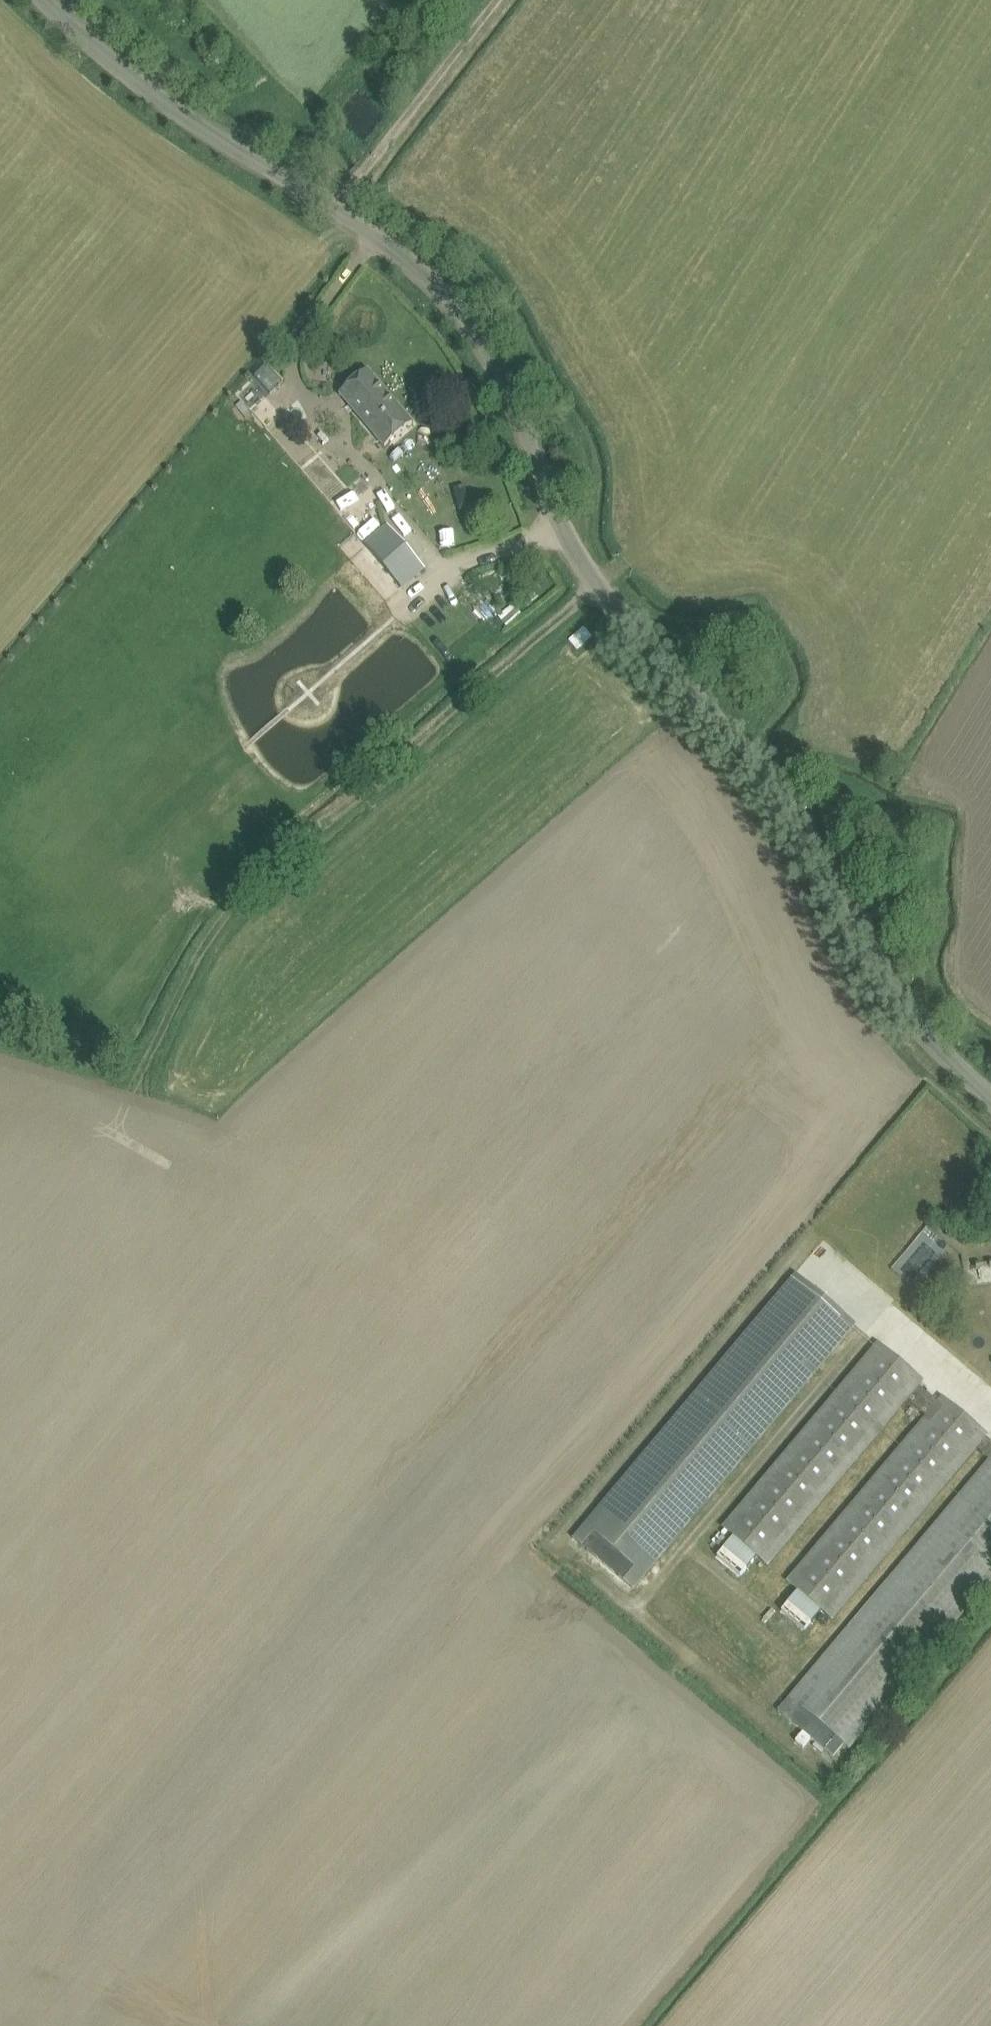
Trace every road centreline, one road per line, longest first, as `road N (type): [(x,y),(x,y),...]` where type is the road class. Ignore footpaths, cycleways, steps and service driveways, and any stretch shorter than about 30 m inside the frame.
road 1 (unclassified): [(990,1102),(893,1005),(796,818),(574,548),(497,372),(450,304),(338,211),(171,107),(49,0)]
road 2 (track): [(599,578),(226,905),(149,1062),(133,1068),(0,1023)]
road 3 (track): [(497,0),(338,211)]

